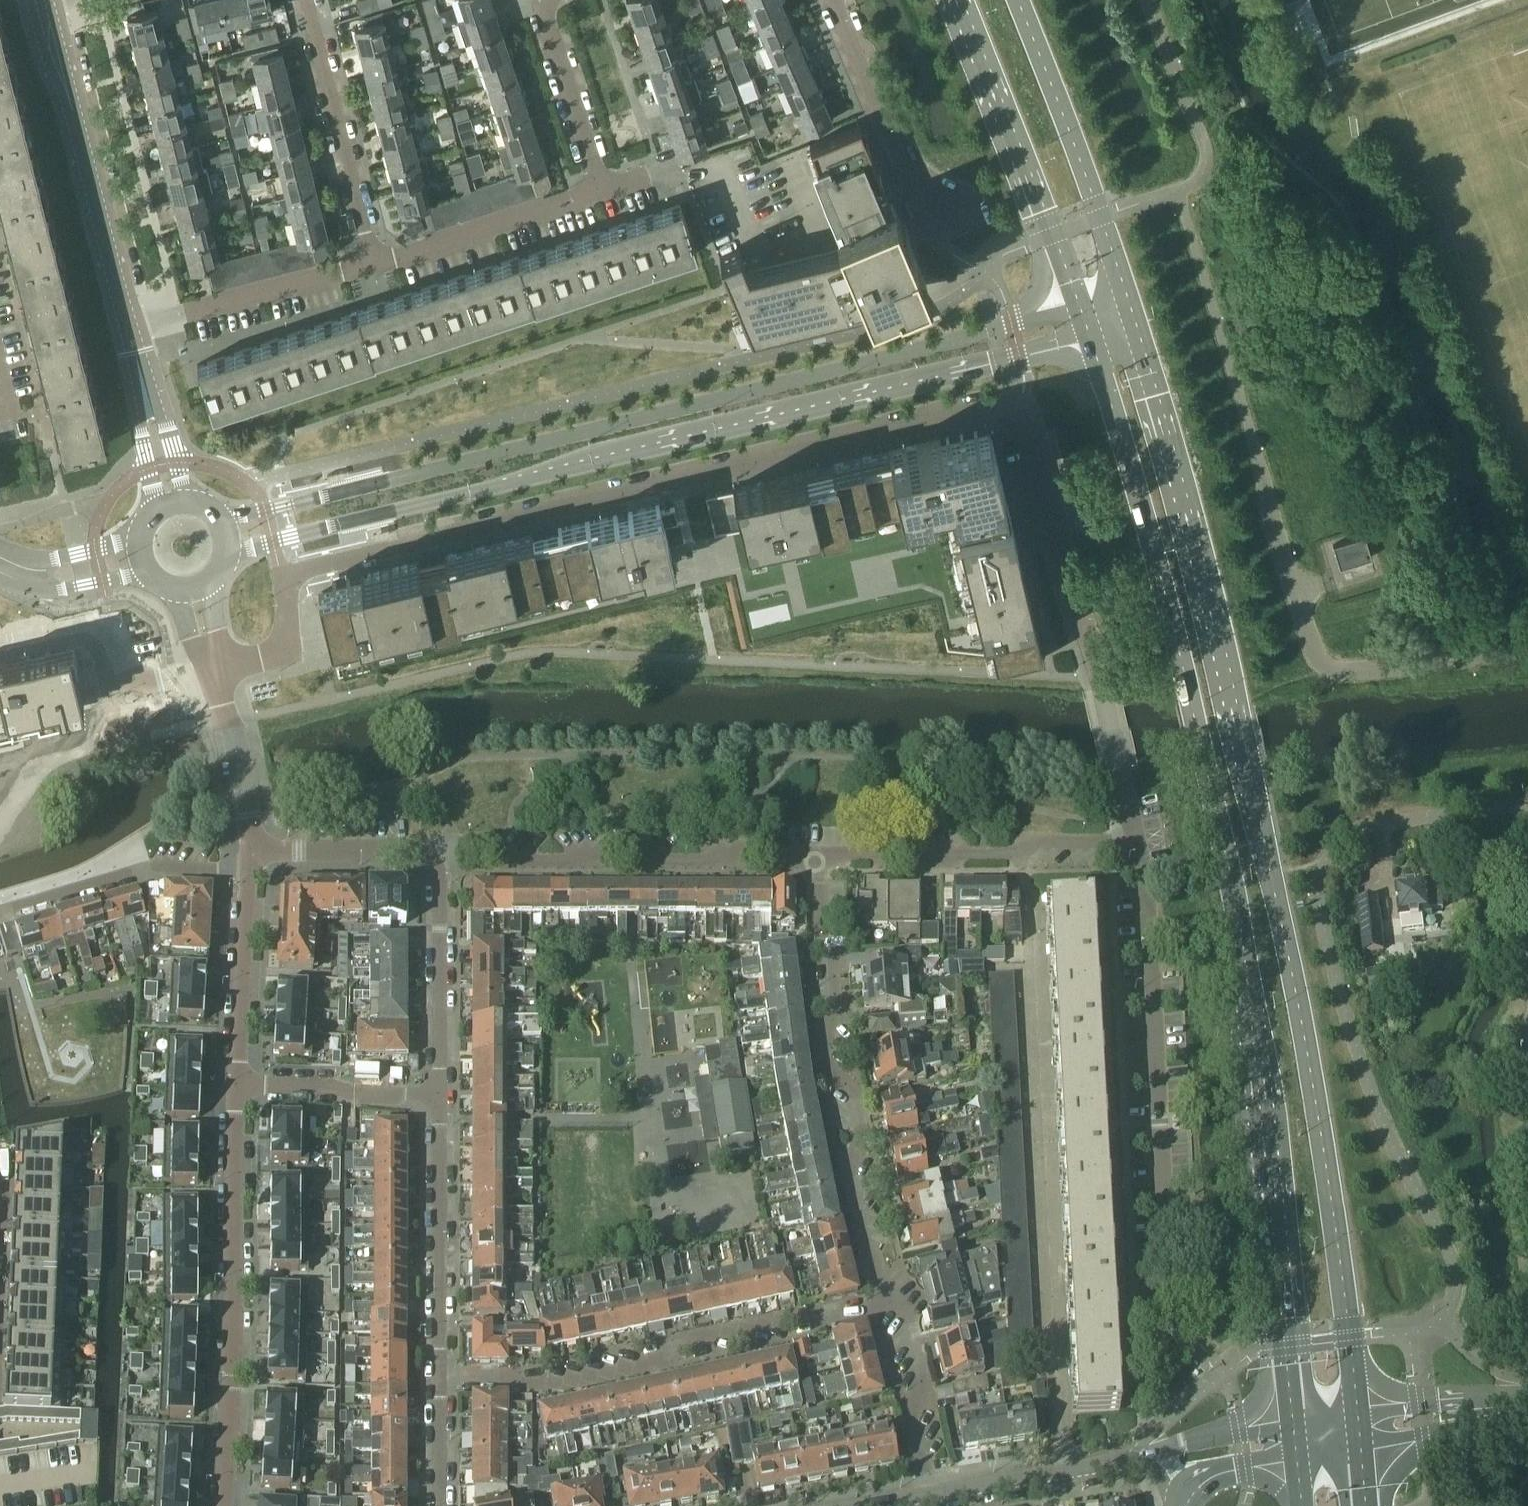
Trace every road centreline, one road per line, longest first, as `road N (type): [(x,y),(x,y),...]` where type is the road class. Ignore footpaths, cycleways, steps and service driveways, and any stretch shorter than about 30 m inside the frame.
road 1 (secondary): [(1359,1413),(1315,1093),(1248,758),(1132,311)]
road 2 (secondary): [(1092,339),(1169,602),(1230,872),(1293,1424)]
road 3 (residential): [(214,669),(286,651),(283,578),(1006,406),(1026,417)]
road 4 (tertiary): [(228,560),(256,546),(603,456),(1092,339)]
road 5 (tertiary): [(1082,306),(319,498),(218,515)]
road 6 (residential): [(880,1306),(846,1166),(865,1131),(856,1095),(829,1080),(822,1040),(839,1017),(834,956),(819,929),(819,857)]
road 7 (residential): [(1168,1307),(1136,841)]
road 8 (residential): [(440,1375),(513,1375),(530,1388),(661,1362),(691,1339),(880,1306)]
road 9 (residential): [(1136,841),(1105,690),(1026,417)]
road 10 (residential): [(374,265),(589,193),(597,182),(546,0)]
road 11 (residential): [(430,858),(459,844),(488,844),(505,862),(590,862),(613,846),(629,846),(641,860),(735,861),(747,848),(819,857)]
road 12 (residential): [(227,1505),(237,1088)]
road 13 (tertiary): [(131,329),(43,4)]
road 14 (secondary): [(1132,311),(1019,0)]
road 15 (secondary): [(963,0),(1082,306)]
road 16 (residential): [(819,857),(1019,854),(1040,843),(1136,841)]
road 17 (residential): [(440,1375),(438,1094)]
road 18 (residential): [(374,265),(307,0)]
road 19 (residential): [(214,669),(137,687),(105,618),(0,643)]
road 20 (residential): [(939,229),(834,0)]
road 21 (residential): [(131,329),(374,265)]
road 22 (residential): [(438,1094),(439,876),(430,858)]
road 23 (residential): [(929,1496),(910,1412),(926,1385),(908,1317),(880,1306)]
road 24 (residential): [(237,1088),(250,872)]
road 25 (tertiary): [(1139,1459),(929,1496)]
road 26 (residential): [(438,1094),(237,1088)]
road 27 (unclassified): [(1341,841),(1384,825),(1527,806)]
road 28 (residential): [(251,850),(214,669)]
road 29 (residential): [(251,850),(406,849),(430,858)]
road 30 (tertiary): [(131,329),(173,502)]
road 31 (residential): [(152,866),(0,913)]
road 32 (tertiary): [(1293,1424),(1139,1459)]
road 33 (unclassified): [(1363,1451),(1422,1440),(1513,1405)]
road 34 (unclassified): [(1513,1405),(1476,1400),(1359,1413)]
road 35 (tertiary): [(0,580),(51,592),(150,576)]
road 36 (tertiary): [(141,532),(40,560),(0,546)]
road 37 (residential): [(438,1505),(440,1375)]
road 38 (tertiary): [(1187,1505),(1224,1473),(1296,1460)]

